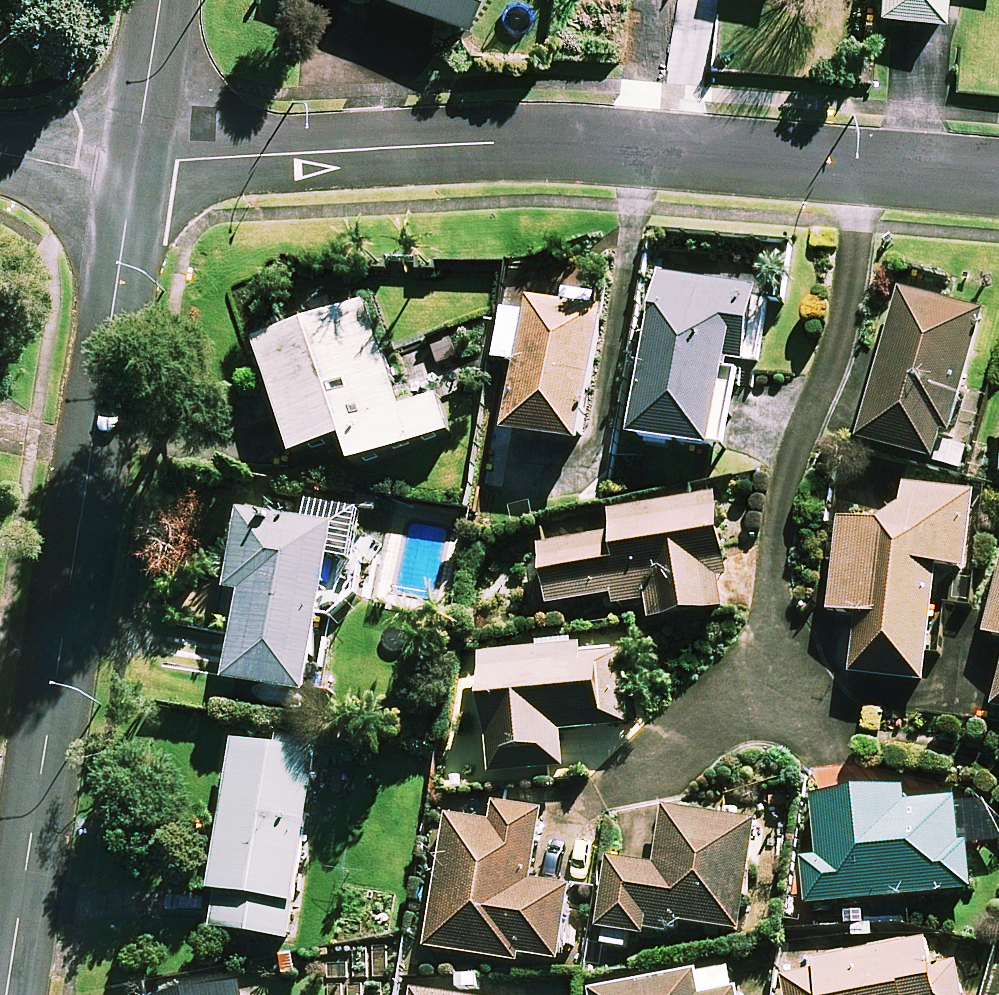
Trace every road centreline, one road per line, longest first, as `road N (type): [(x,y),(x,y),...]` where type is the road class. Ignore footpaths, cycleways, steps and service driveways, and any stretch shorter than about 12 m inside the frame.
road 1 (residential): [(136,165),(6,994)]
road 2 (residential): [(136,165),(499,142),(868,169)]
road 3 (residential): [(752,708),(785,474),(842,340),(868,169)]
road 4 (residential): [(162,0),(136,165)]
road 5 (residential): [(0,153),(77,169),(136,165)]
road 6 (residential): [(868,169),(998,179)]

